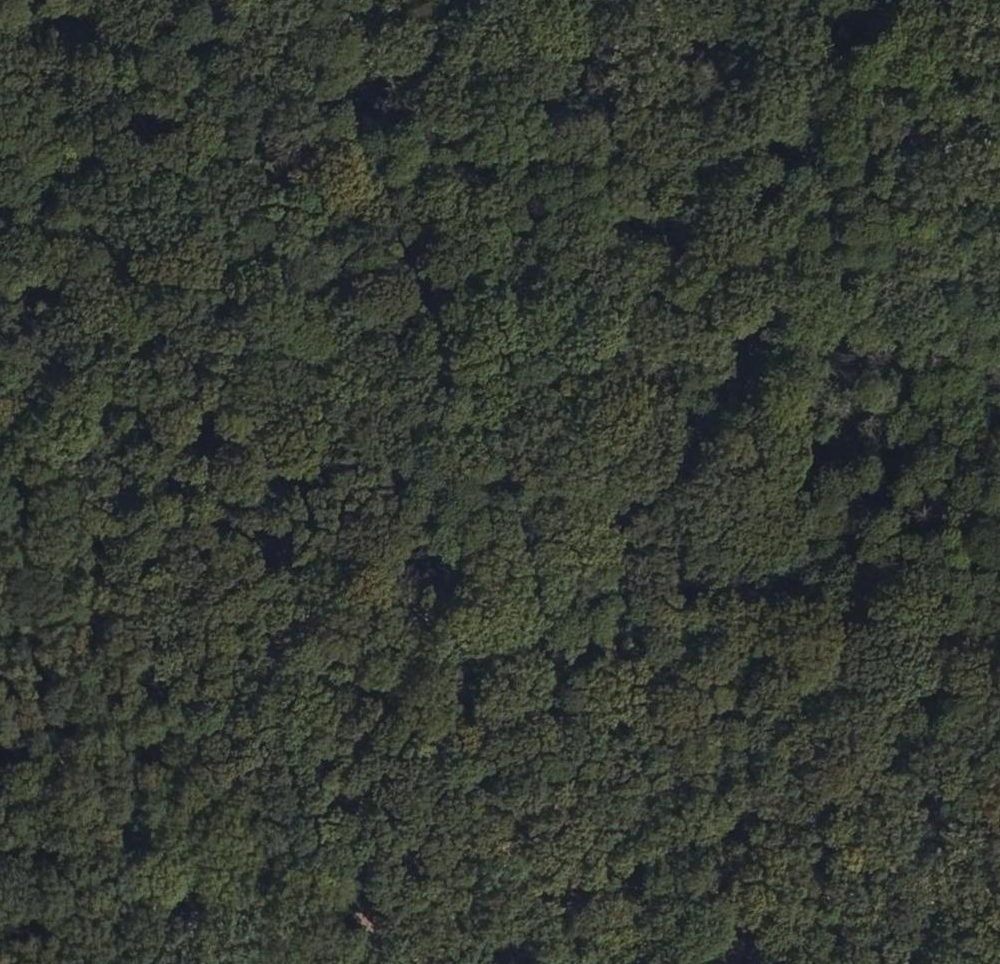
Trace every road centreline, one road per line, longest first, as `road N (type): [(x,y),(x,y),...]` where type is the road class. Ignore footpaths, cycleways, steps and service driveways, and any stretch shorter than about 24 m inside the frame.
road 1 (track): [(0,882),(218,934),(276,690),(483,567),(673,514)]
road 2 (track): [(225,0),(276,690)]
road 3 (track): [(999,851),(874,647),(772,562),(673,514)]
road 4 (track): [(709,531),(752,453),(920,425),(999,423)]
road 5 (track): [(415,0),(524,15),(587,0)]
road 6 (track): [(218,934),(355,963)]

